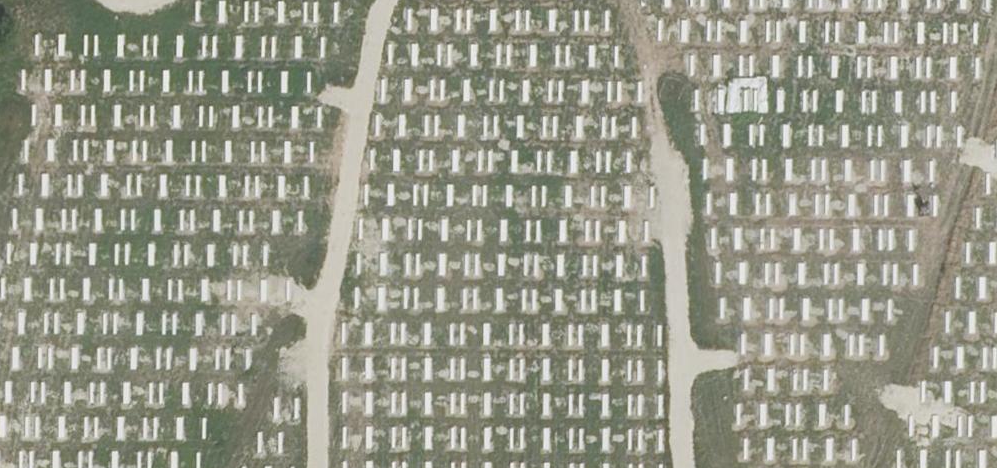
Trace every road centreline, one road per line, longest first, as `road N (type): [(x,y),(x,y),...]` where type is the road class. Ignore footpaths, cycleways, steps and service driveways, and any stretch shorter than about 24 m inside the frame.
road 1 (track): [(321,467),(320,308),(347,218),(383,0)]
road 2 (track): [(685,467),(671,184)]

